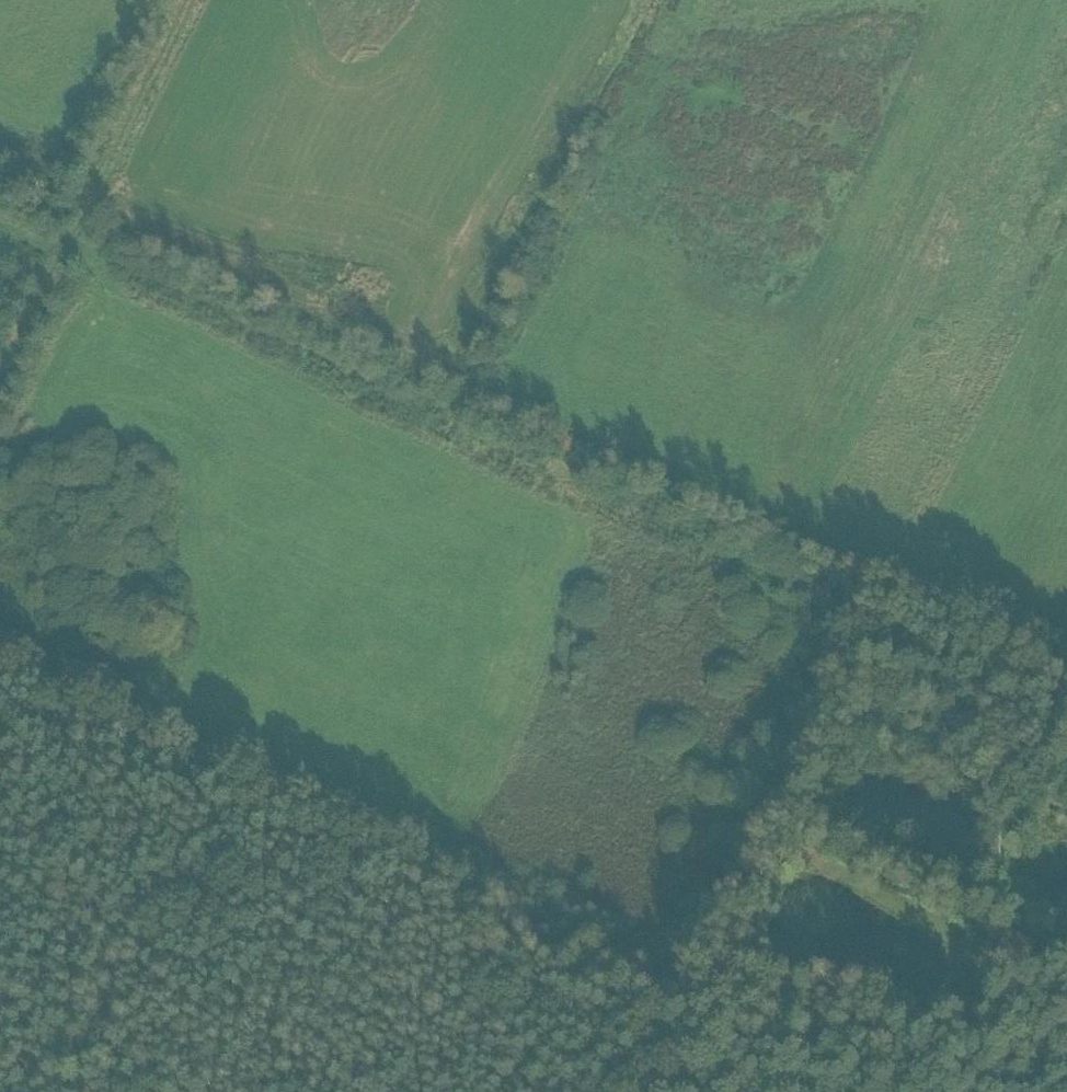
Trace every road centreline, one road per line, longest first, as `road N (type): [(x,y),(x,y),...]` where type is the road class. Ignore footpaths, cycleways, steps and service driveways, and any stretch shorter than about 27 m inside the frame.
road 1 (track): [(189,0),(0,389)]

